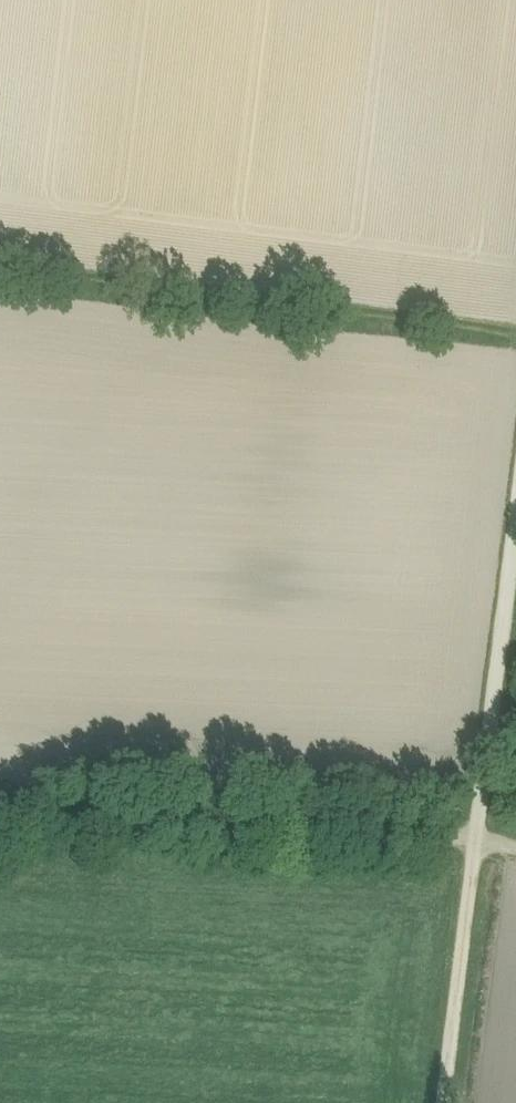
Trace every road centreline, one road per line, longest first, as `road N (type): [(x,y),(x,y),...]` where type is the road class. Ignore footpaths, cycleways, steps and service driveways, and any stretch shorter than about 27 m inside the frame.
road 1 (track): [(0,264),(515,339)]
road 2 (track): [(0,817),(473,842)]
road 3 (track): [(515,493),(473,842)]
road 4 (track): [(473,842),(442,1102)]

